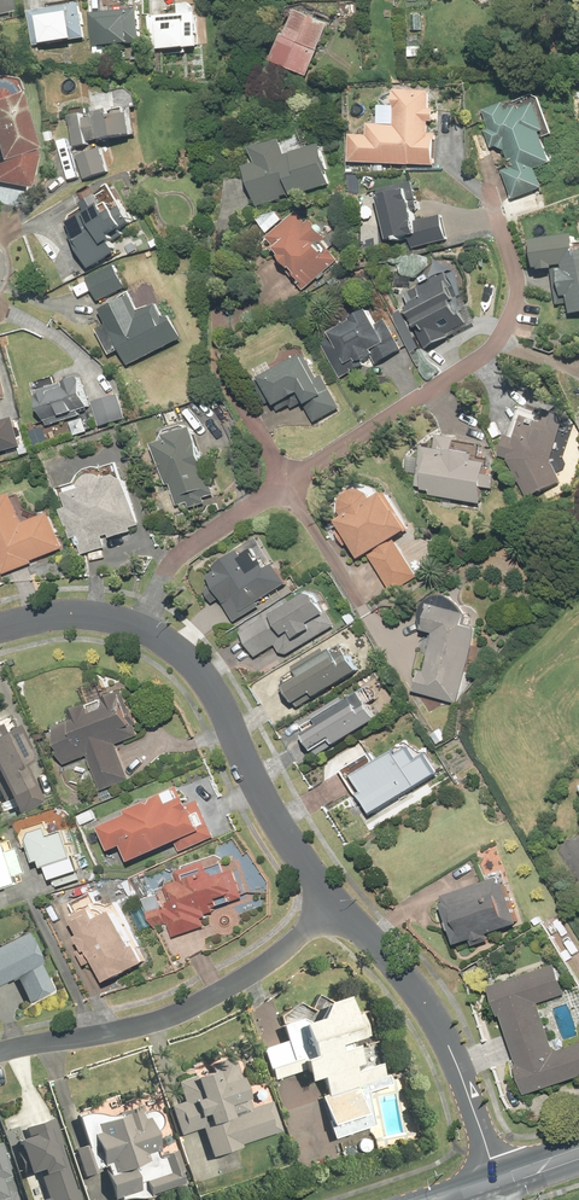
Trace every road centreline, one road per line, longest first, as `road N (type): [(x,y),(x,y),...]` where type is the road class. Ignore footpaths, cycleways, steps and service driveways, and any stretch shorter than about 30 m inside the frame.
road 1 (residential): [(495,185),(520,290),(503,332),(288,488)]
road 2 (residential): [(0,1051),(151,1021),(210,997),(270,962),(333,905)]
road 3 (residential): [(333,905),(262,794),(199,667),(131,621)]
road 4 (residential): [(500,1184),(432,1013),(333,905)]
road 5 (residential): [(288,488),(191,550),(131,621)]
road 6 (residential): [(220,319),(232,391),(288,488)]
road 7 (residential): [(288,488),(361,600)]
road 8 (residential): [(131,621),(96,612),(0,627)]

